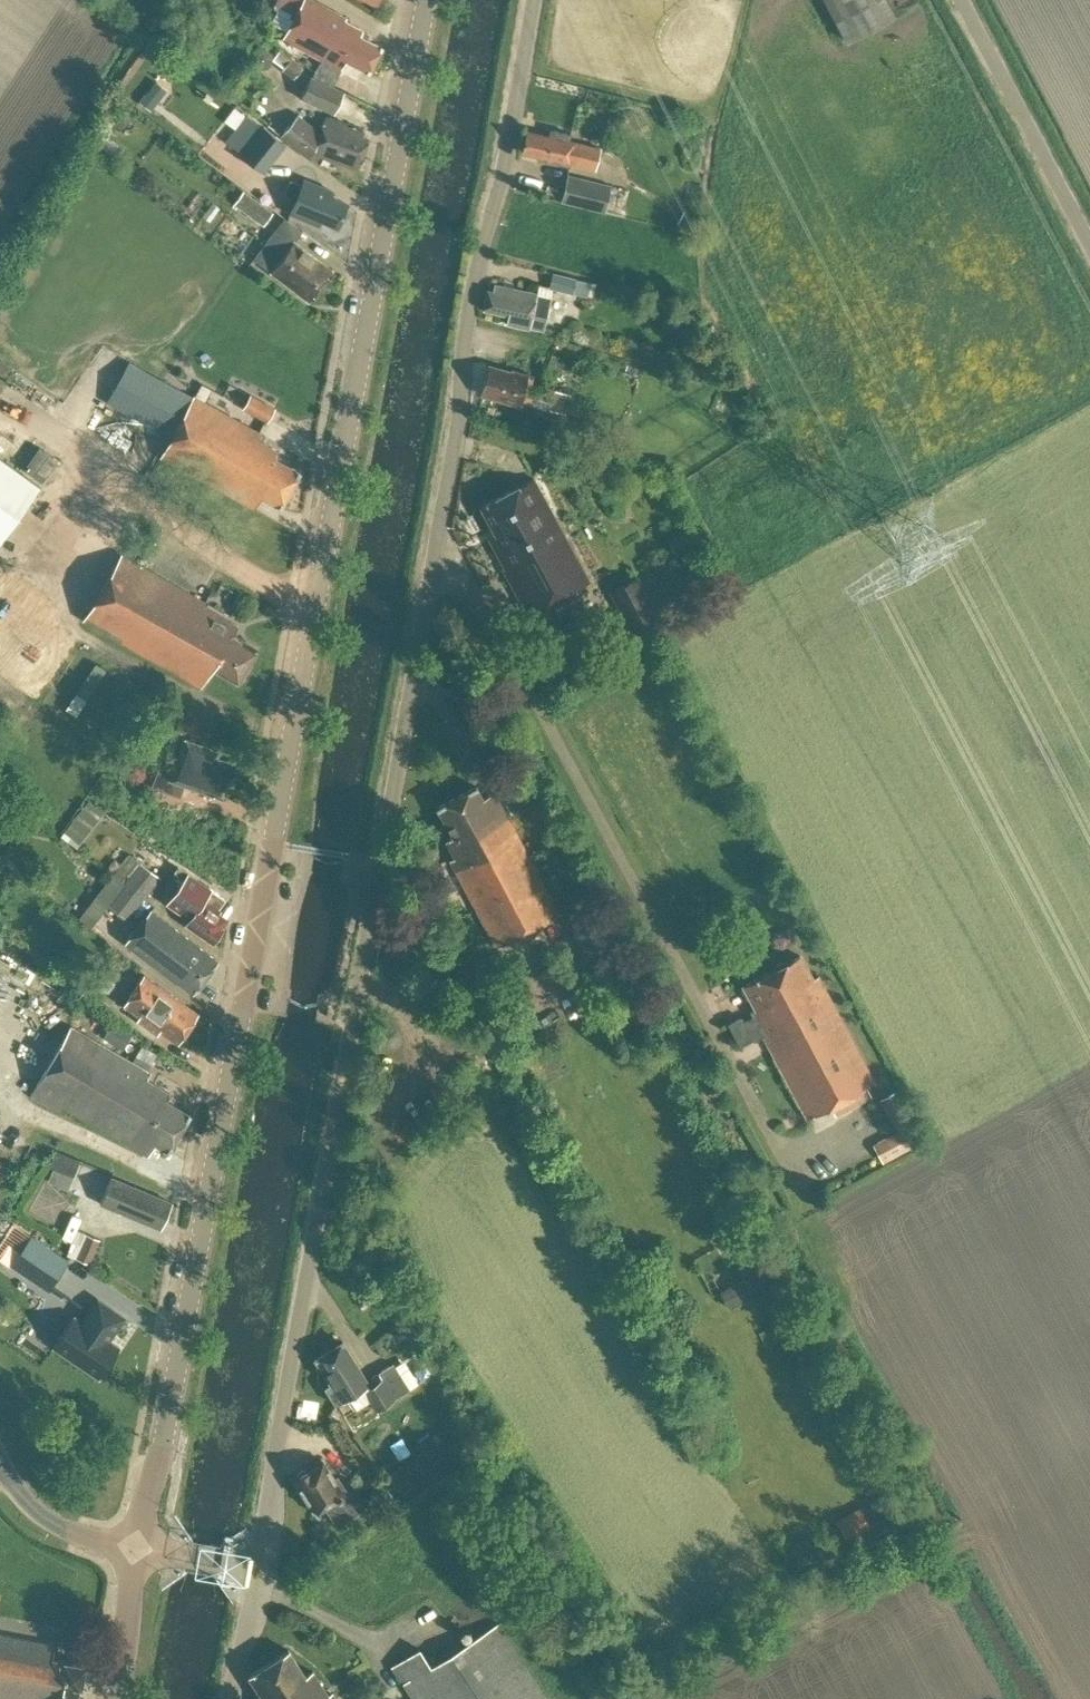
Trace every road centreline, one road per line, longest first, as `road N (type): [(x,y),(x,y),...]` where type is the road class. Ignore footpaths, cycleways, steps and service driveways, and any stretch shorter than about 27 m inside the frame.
road 1 (unclassified): [(259,1568),(457,442),(459,357),(510,149),(535,0)]
road 2 (tertiary): [(136,1548),(425,0)]
road 3 (unclassified): [(1089,243),(961,0)]
road 4 (unclassified): [(136,1548),(52,1528),(0,1452)]
road 5 (tertiary): [(109,1698),(136,1548)]
road 6 (unclassified): [(235,1698),(259,1568)]

